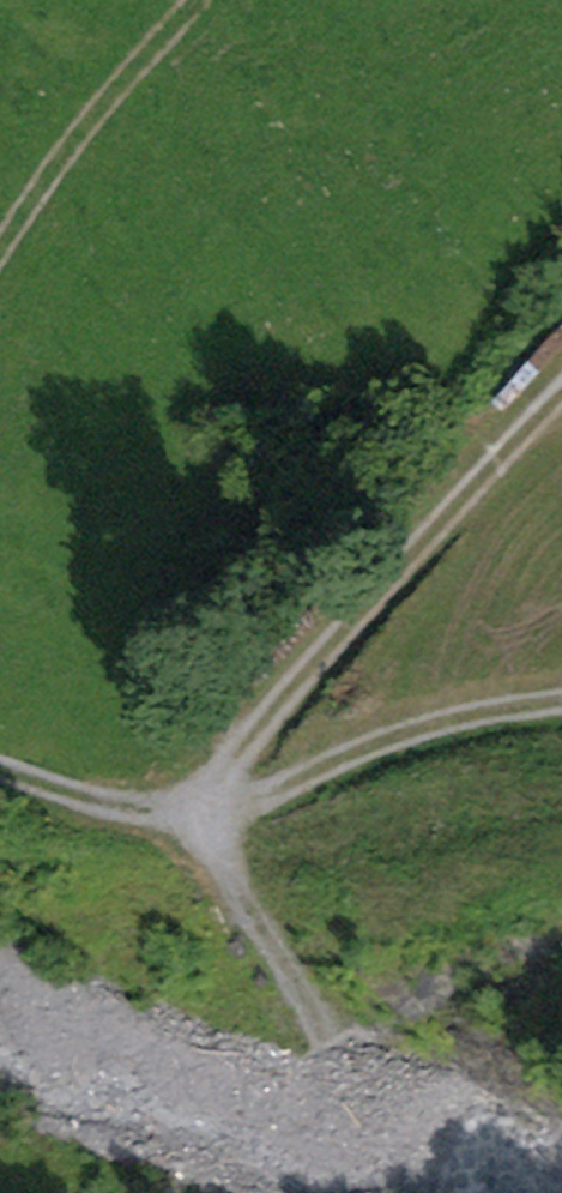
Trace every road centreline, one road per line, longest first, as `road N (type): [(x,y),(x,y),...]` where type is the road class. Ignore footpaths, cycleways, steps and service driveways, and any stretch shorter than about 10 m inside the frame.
road 1 (track): [(561,697),(519,700),(368,737),(279,788),(184,814),(336,1035),(338,1099),(329,1131),(279,1192)]
road 2 (track): [(561,386),(184,814),(49,792),(0,774)]
road 3 (track): [(198,0),(41,170),(0,237)]

